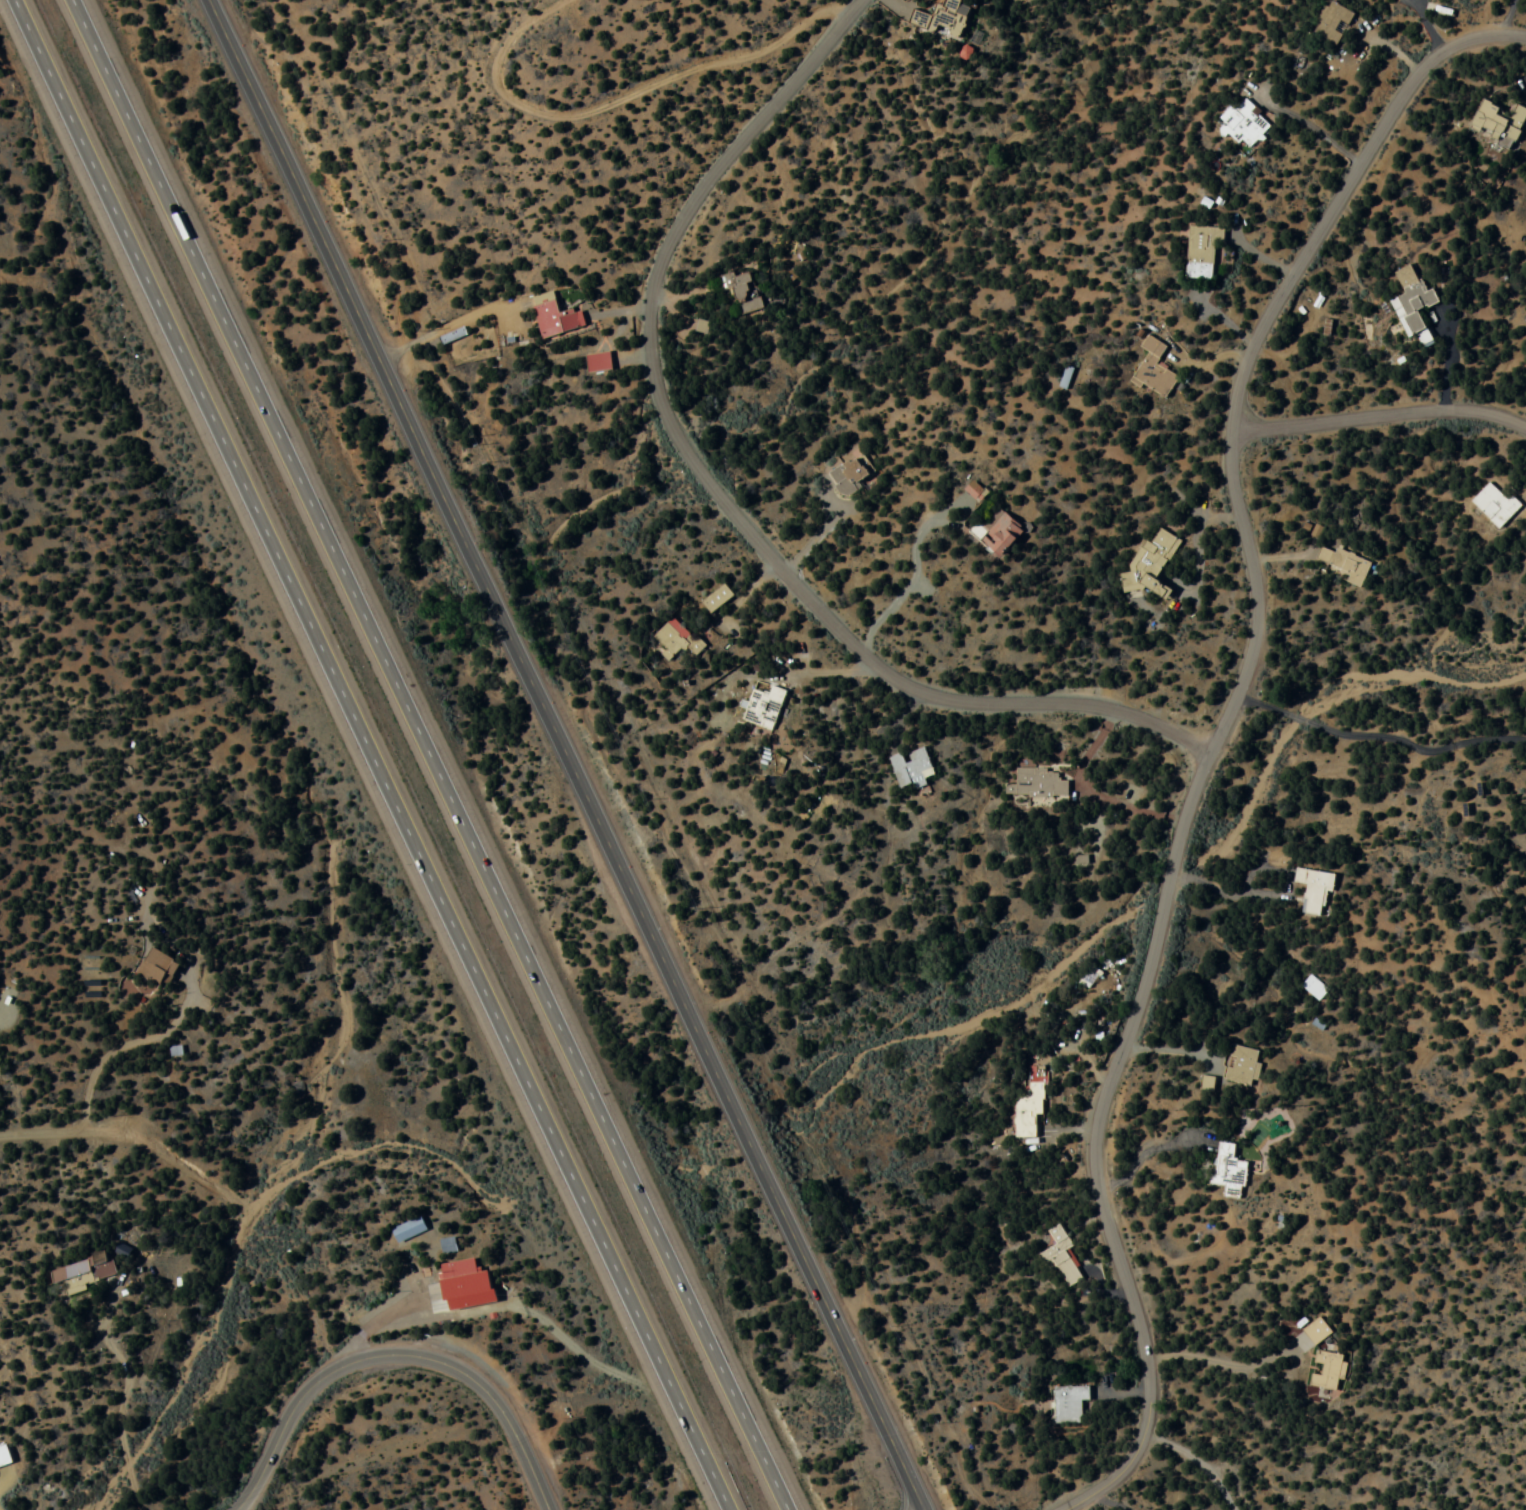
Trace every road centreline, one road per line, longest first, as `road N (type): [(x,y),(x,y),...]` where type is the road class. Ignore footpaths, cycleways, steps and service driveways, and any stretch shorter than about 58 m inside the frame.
road 1 (motorway): [(13,0),(739,1509)]
road 2 (secondary): [(922,1509),(207,0)]
road 3 (motorway): [(775,1509),(71,0)]
road 4 (residential): [(1208,751),(1150,722),(1092,707),(941,702),(862,661),(676,444),(648,378),(652,275),(665,241),(856,0)]
road 5 (residential): [(1062,1509),(1107,1486),(1144,1434),(1144,1367),(1105,1228),(1093,1144),(1105,1085),(1141,996),(1182,809),(1208,751)]
road 6 (residential): [(1233,433),(1239,373),(1270,309),(1418,65),(1440,45),(1479,32),(1525,34)]
road 7 (track): [(850,7),(828,5),(758,53),(578,112),(508,90),(501,53),(554,0)]
road 8 (residential): [(246,1509),(321,1380),(353,1364),(411,1359),(463,1372),(510,1416),(547,1509)]
road 9 (residential): [(1208,751),(1239,685),(1252,597),(1233,433)]
road 10 (residential): [(1525,431),(1449,413),(1233,433)]
road 11 (residential): [(244,1200),(121,1129),(0,1140)]
road 12 (residential): [(152,1509),(123,1411),(136,1363),(103,1326),(124,1273)]

